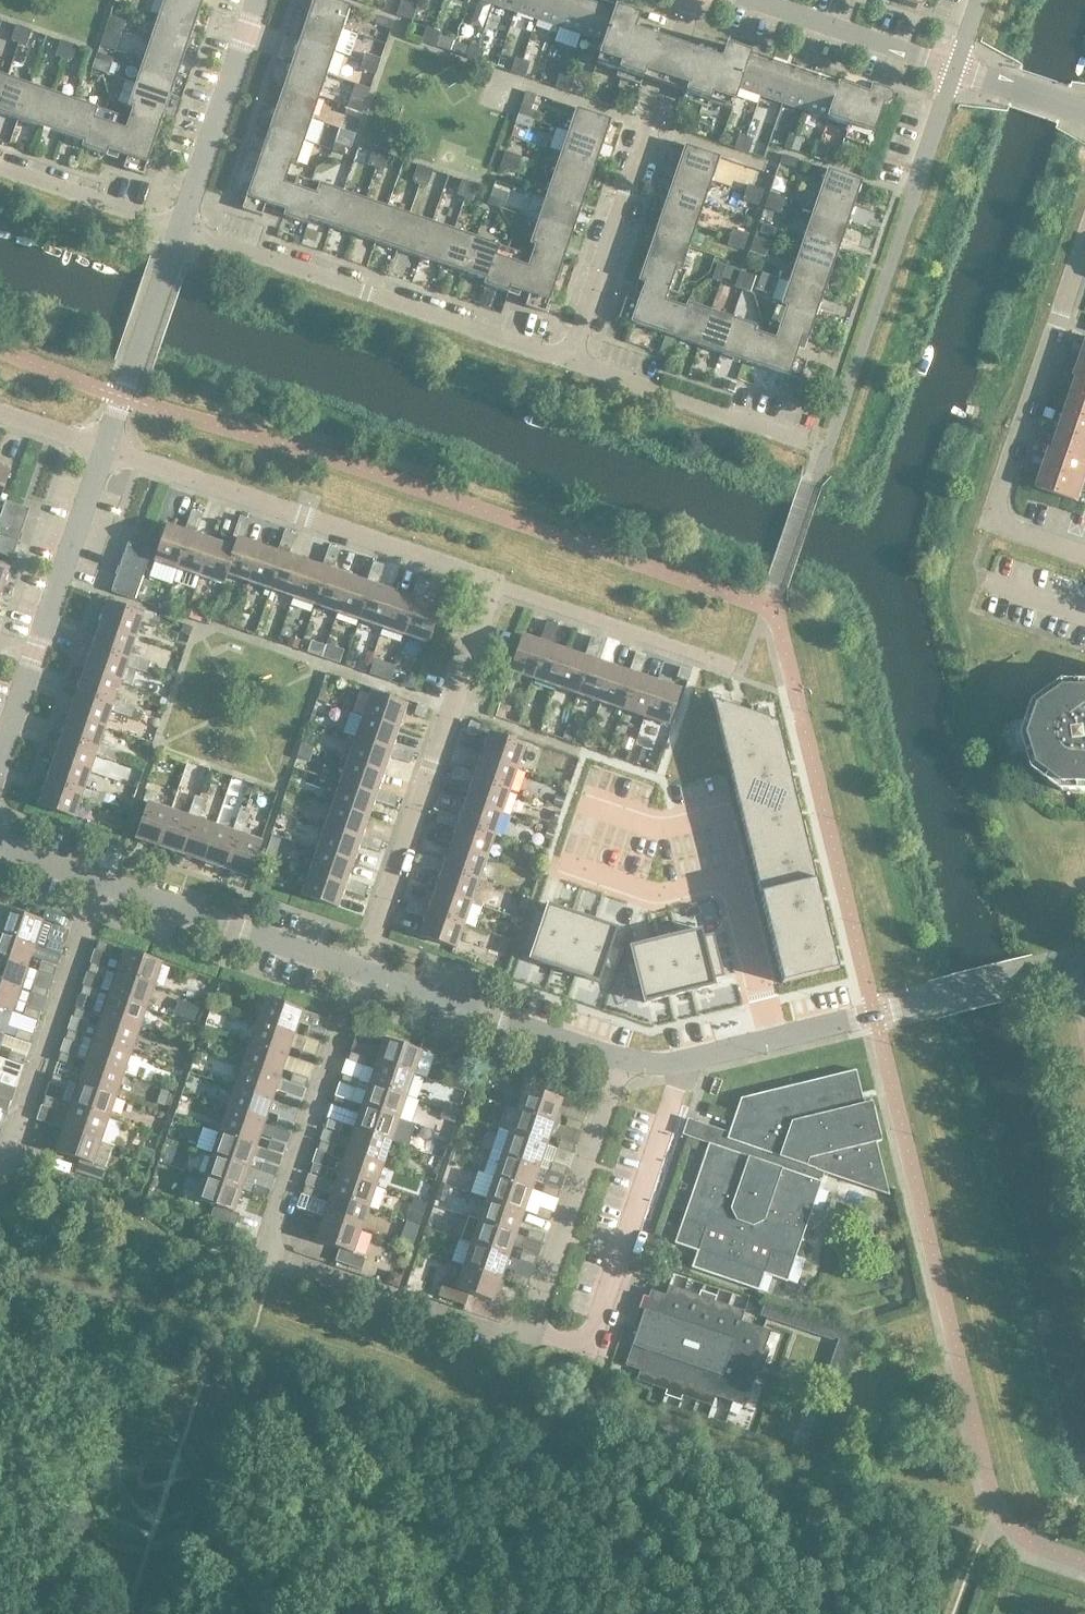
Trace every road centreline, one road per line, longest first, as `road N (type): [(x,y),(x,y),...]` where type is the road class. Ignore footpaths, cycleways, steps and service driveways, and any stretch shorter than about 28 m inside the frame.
road 1 (residential): [(529,1329),(514,1338),(272,1253),(269,1233),(361,969)]
road 2 (residential): [(570,360),(179,230)]
road 3 (residential): [(493,581),(105,446)]
road 4 (residential): [(361,969),(493,581)]
road 5 (residential): [(570,360),(693,0)]
road 6 (residential): [(1084,553),(1000,526),(998,505),(1084,253)]
road 7 (residential): [(686,1057),(588,1348),(529,1329)]
road 8 (residential): [(0,752),(105,446)]
road 9 (residential): [(772,1039),(1084,958)]
road 10 (residential): [(0,1151),(14,1142),(104,881)]
road 11 (residential): [(529,1329),(621,1057)]
road 12 (residential): [(361,969),(621,1057)]
road 13 (residential): [(104,881),(361,969)]
road 14 (residential): [(825,444),(570,360)]
road 15 (residential): [(732,666),(493,581)]
road 16 (residential): [(179,230),(258,0)]
road 17 (residential): [(768,0),(989,77)]
road 18 (residential): [(105,446),(179,230)]
road 19 (residential): [(582,805),(655,830),(718,816),(730,876)]
road 20 (residential): [(179,230),(0,169)]
road 21 (residential): [(563,862),(657,893),(730,876)]
road 22 (residential): [(730,876),(772,1039)]

